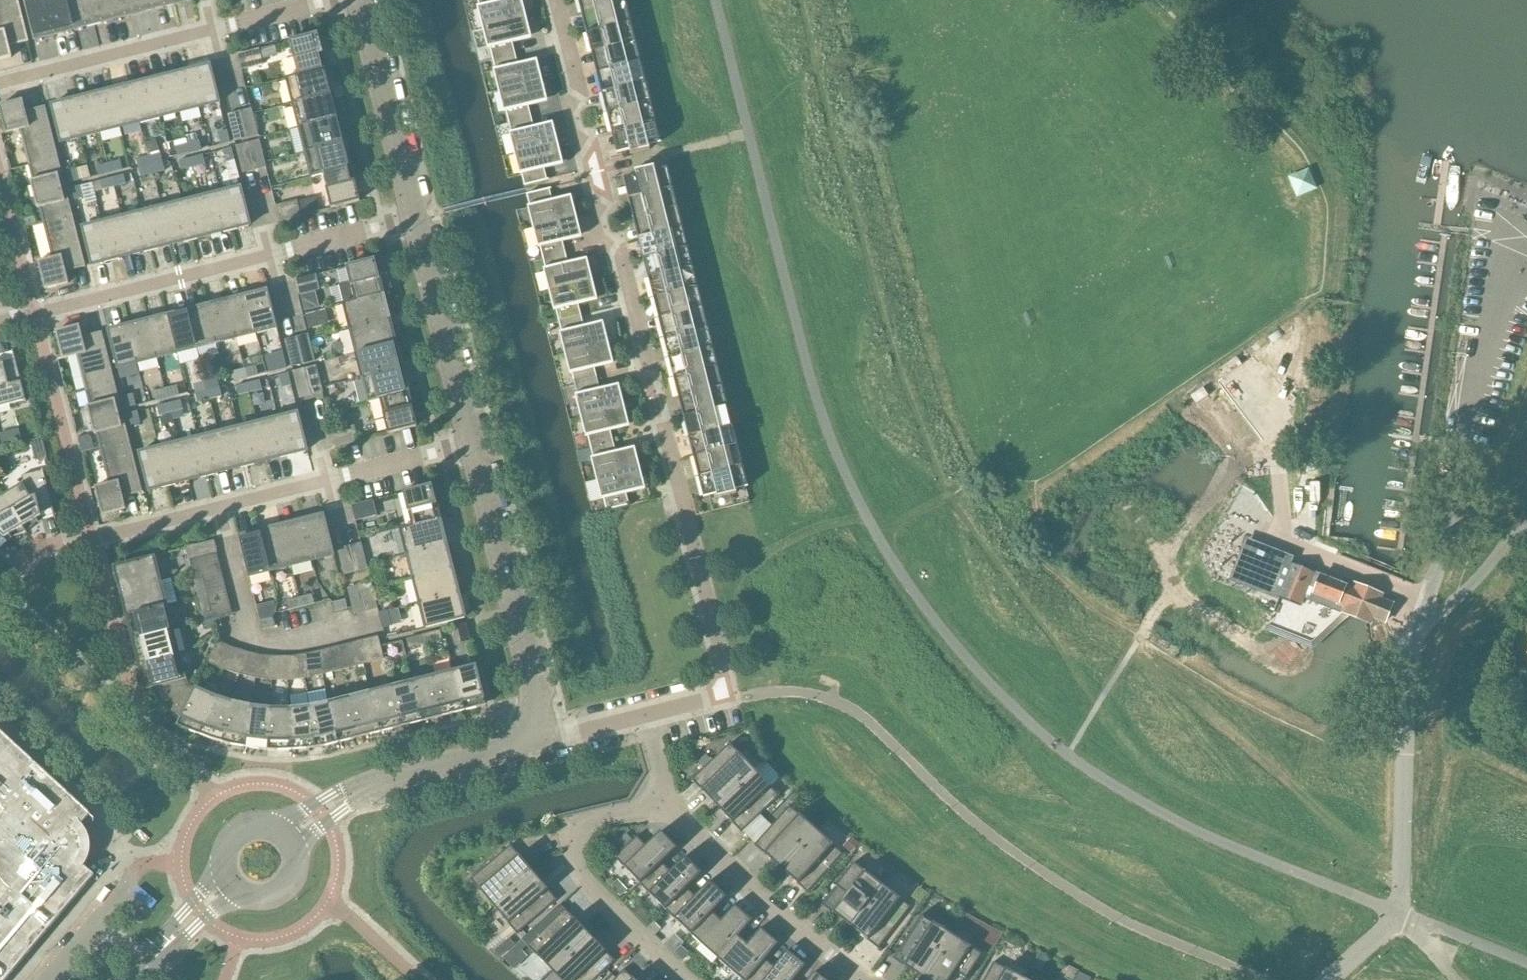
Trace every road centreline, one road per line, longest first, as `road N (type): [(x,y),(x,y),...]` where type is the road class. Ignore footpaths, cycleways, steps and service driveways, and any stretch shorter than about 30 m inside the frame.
road 1 (residential): [(644,714),(723,693),(557,0)]
road 2 (residential): [(416,217),(0,321)]
road 3 (residential): [(90,542),(473,450)]
road 4 (residential): [(0,83),(322,0)]
road 5 (tertiary): [(545,740),(473,450)]
road 6 (unclassified): [(1401,914),(1415,630)]
road 7 (residential): [(661,802),(783,927),(869,979)]
road 8 (tertiary): [(294,833),(351,795),(545,740)]
road 9 (tertiary): [(473,450),(416,217)]
road 10 (tertiary): [(416,217),(359,0)]
road 11 (residential): [(689,979),(565,859),(568,833)]
road 12 (tertiary): [(225,885),(257,904),(292,892),(304,857),(294,833)]
road 13 (tertiary): [(294,833),(270,819),(230,832),(219,857),(225,885)]

